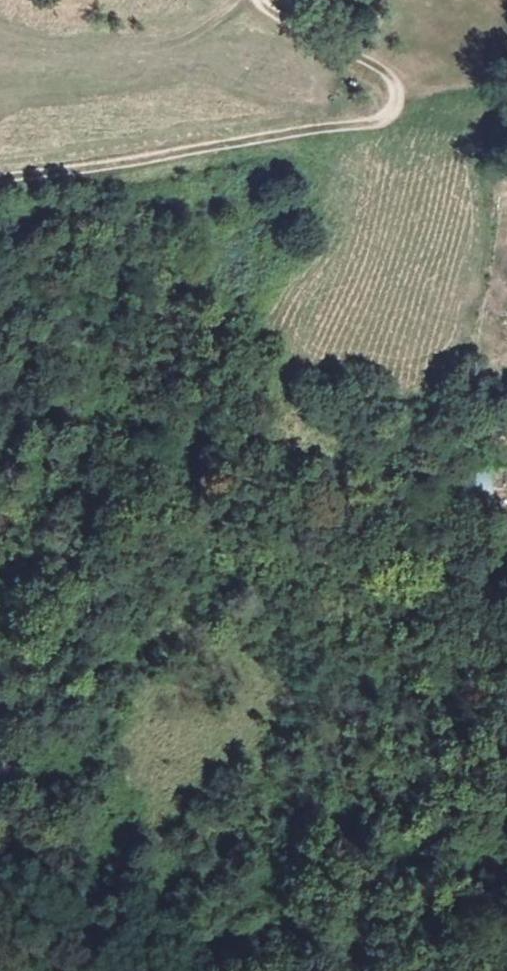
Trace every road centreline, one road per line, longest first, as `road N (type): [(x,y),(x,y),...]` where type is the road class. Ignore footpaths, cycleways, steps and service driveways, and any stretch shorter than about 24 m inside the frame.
road 1 (track): [(0,180),(396,115),(399,87),(255,0)]

